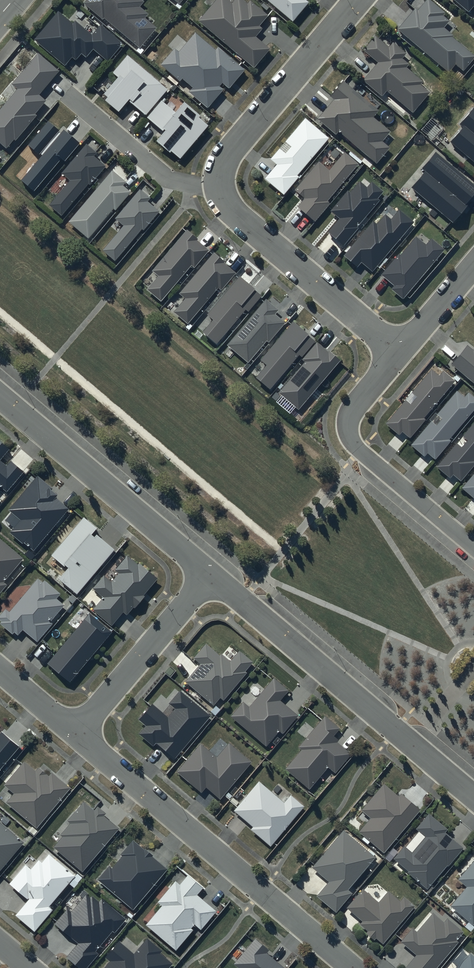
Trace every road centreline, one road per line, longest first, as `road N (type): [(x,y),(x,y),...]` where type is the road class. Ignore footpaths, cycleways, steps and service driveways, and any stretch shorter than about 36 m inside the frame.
road 1 (residential): [(357,0),(234,144),(219,188),(233,211),(399,352)]
road 2 (residential): [(354,967),(77,733)]
road 3 (residential): [(473,797),(211,575)]
road 4 (residential): [(211,575),(0,398)]
road 5 (residential): [(473,546),(350,436),(355,406),(399,352)]
road 6 (residential): [(77,733),(211,575)]

